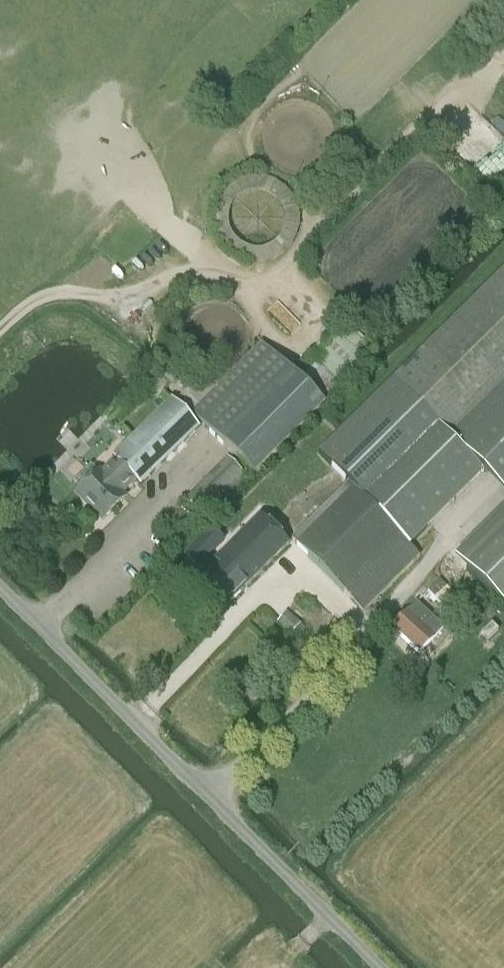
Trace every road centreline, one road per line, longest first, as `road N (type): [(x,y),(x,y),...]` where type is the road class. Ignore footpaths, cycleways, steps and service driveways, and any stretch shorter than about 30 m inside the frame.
road 1 (unclassified): [(379,967),(0,588)]

